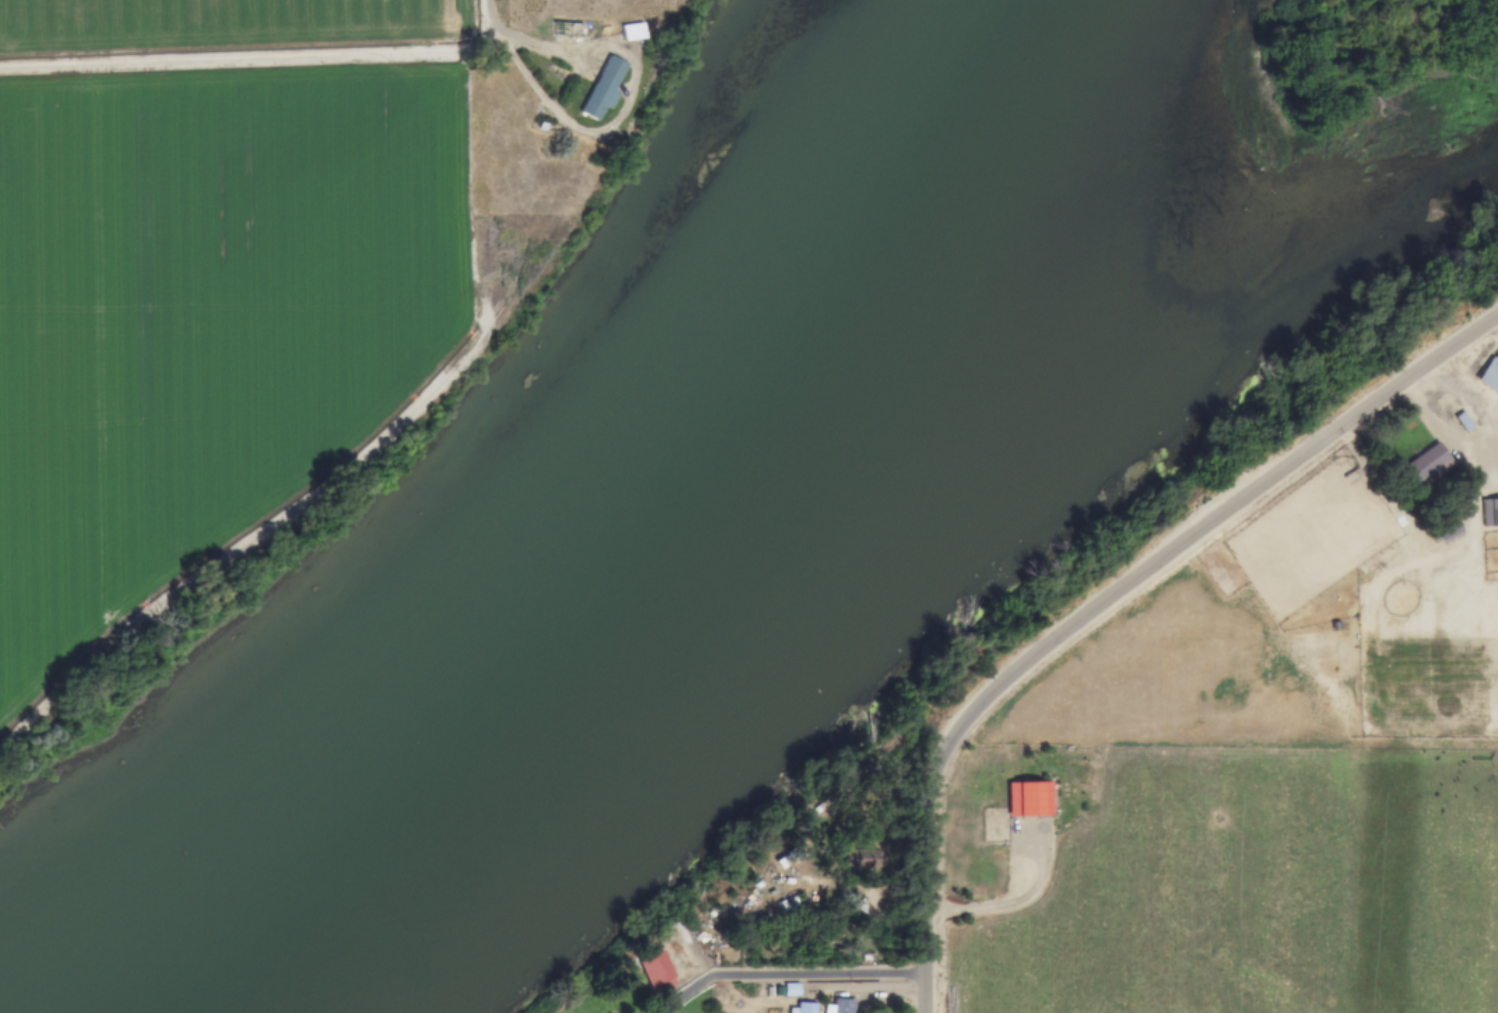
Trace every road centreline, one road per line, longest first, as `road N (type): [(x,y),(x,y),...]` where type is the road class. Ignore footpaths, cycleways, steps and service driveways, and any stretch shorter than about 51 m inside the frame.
road 1 (residential): [(921,1012),(922,826),(942,750),(964,720),(1056,638),(1497,317)]
road 2 (track): [(0,741),(135,617),(379,437),(488,321)]
road 3 (track): [(0,68),(468,53),(493,24)]

